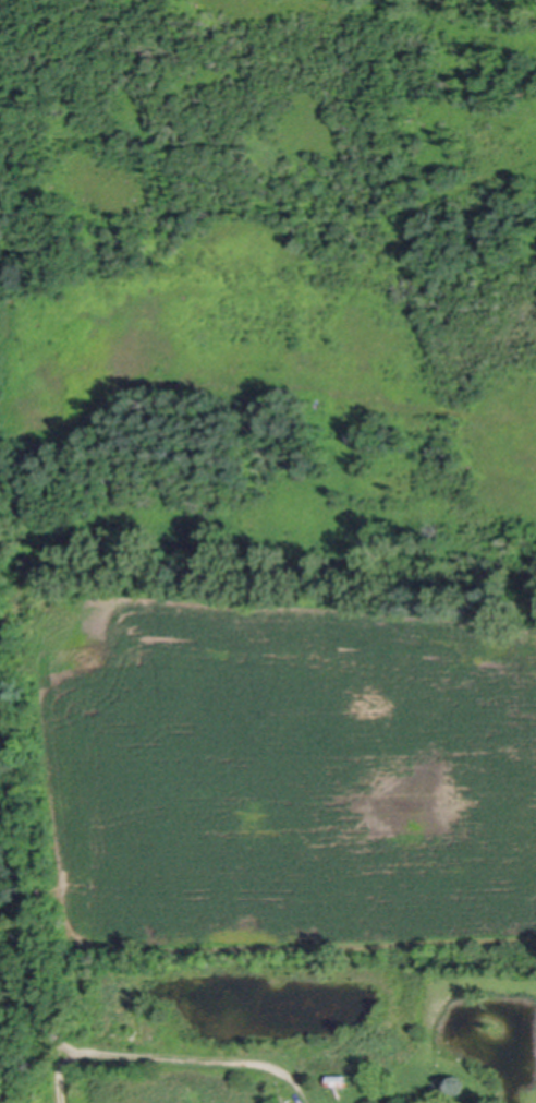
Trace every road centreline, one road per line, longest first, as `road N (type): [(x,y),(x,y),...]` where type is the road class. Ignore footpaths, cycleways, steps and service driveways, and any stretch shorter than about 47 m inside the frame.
road 1 (residential): [(0,823),(34,889),(57,1052)]

